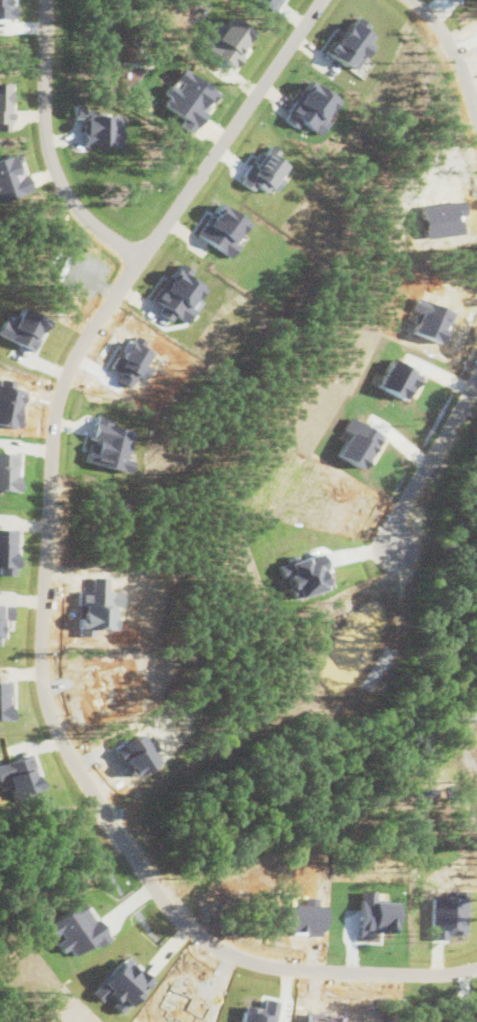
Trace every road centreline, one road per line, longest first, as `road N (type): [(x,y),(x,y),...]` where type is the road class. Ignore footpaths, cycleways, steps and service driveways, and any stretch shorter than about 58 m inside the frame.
road 1 (residential): [(108,304),(76,351),(54,434),(42,658),(46,703),(75,765),(156,893),(229,953),(276,968),(476,972)]
road 2 (residential): [(319,0),(108,304)]
road 3 (residential): [(139,253),(103,230),(59,180),(47,142),(45,0)]
road 4 (residential): [(476,377),(396,520),(397,551)]
road 5 (residential): [(415,0),(454,49),(476,110)]

